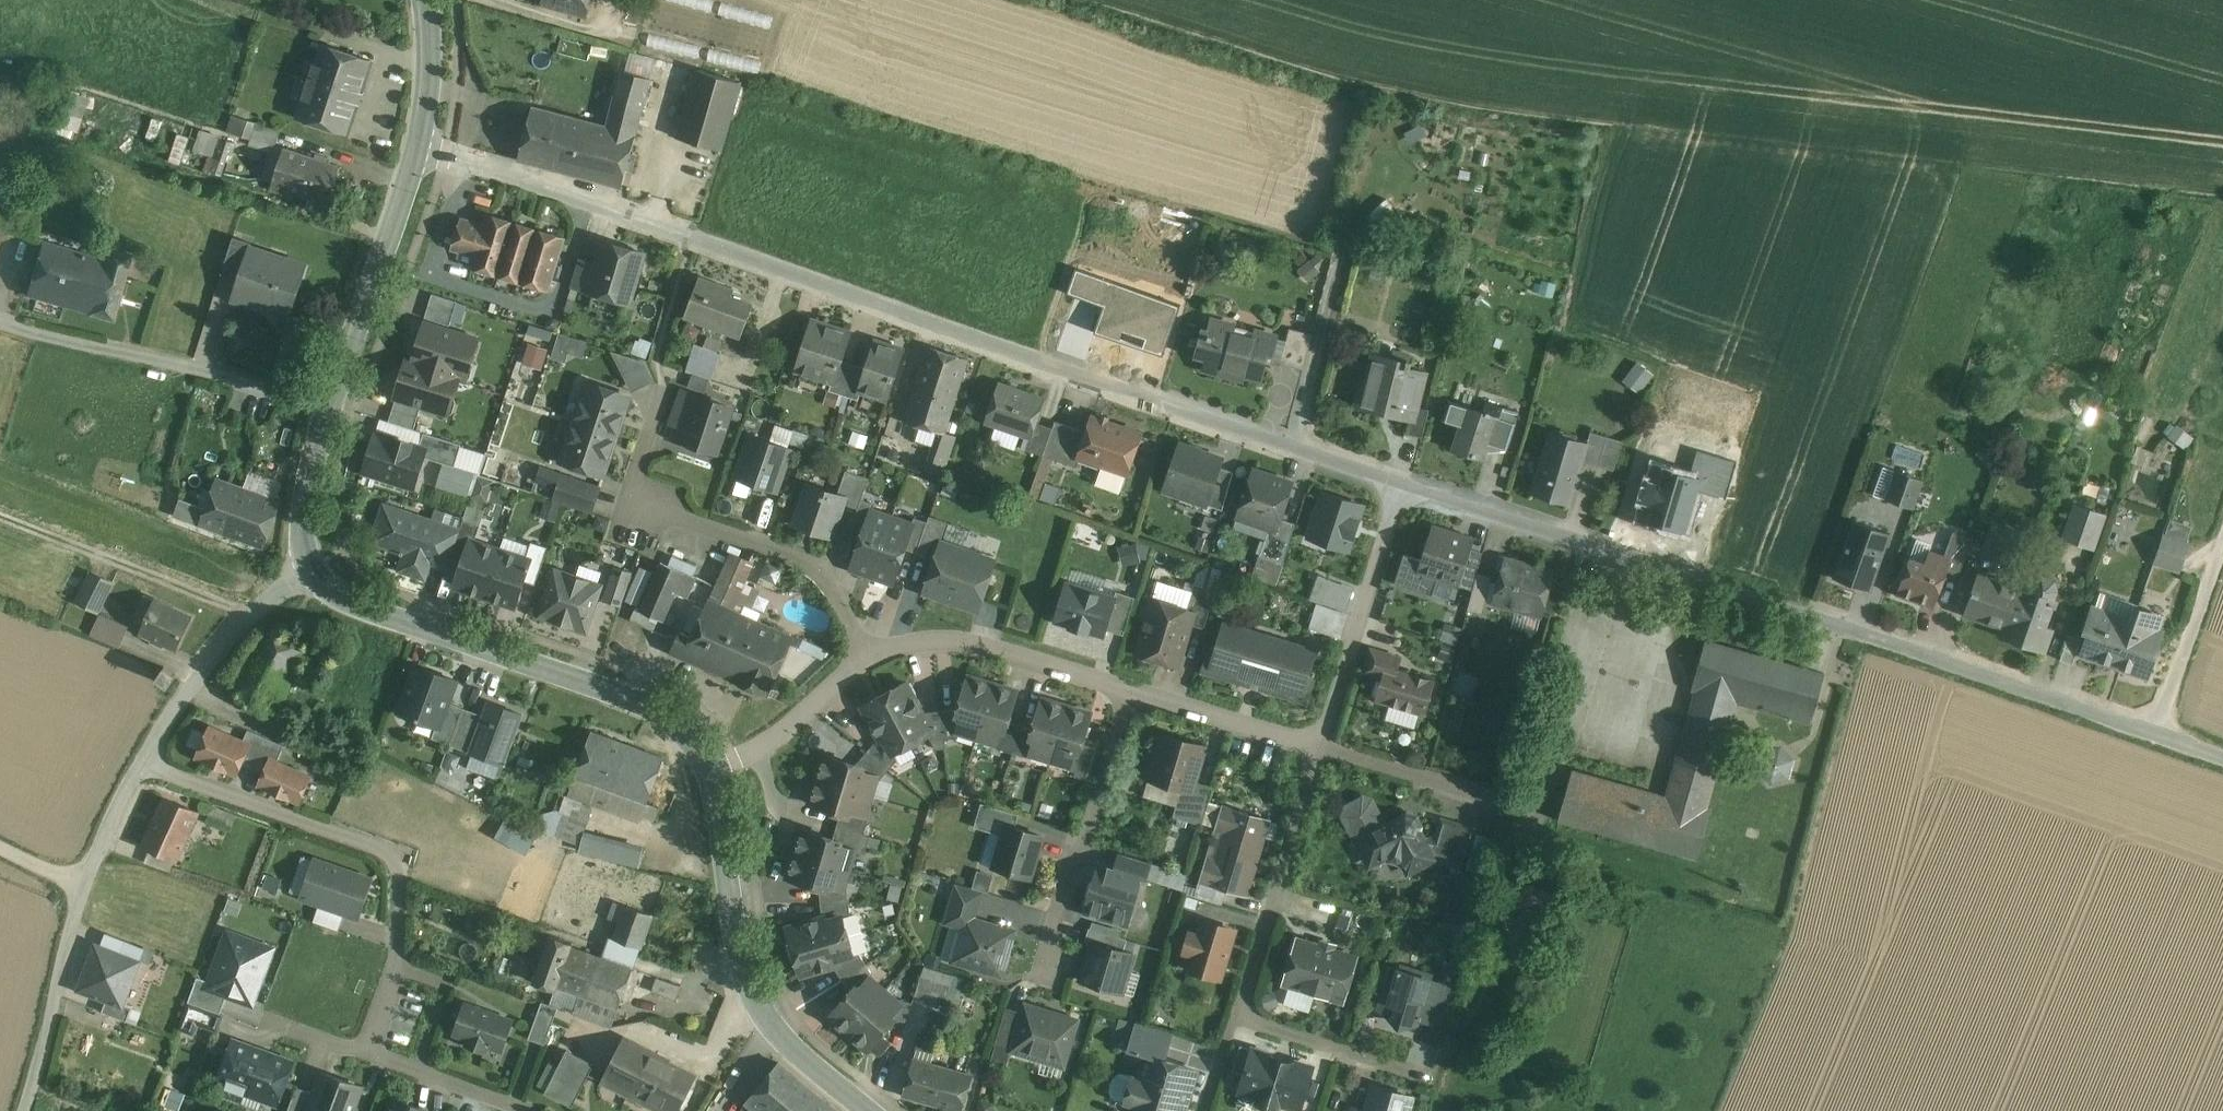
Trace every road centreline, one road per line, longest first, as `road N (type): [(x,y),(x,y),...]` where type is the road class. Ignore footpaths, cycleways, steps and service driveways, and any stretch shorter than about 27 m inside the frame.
road 1 (residential): [(420,146),(1400,483)]
road 2 (residential): [(1400,483),(1875,634),(2222,755)]
road 3 (secondary): [(712,770),(695,739),(668,714),(364,609),(330,592),(311,570)]
road 4 (secondary): [(869,1110),(776,1029),(746,979),(712,770)]
road 5 (residential): [(397,969),(400,880),(376,847),(142,765)]
road 6 (residential): [(23,1110),(81,884),(142,765)]
road 7 (residential): [(328,413),(0,323)]
road 8 (residential): [(875,655),(840,598),(798,564),(641,499)]
road 9 (residential): [(1131,686),(1048,959)]
road 10 (residential): [(1321,746),(1238,1017)]
road 11 (secondary): [(328,413),(420,146)]
road 12 (residential): [(1400,483),(1321,746)]
road 13 (residential): [(875,655),(928,635),(990,644),(1131,686)]
road 14 (residential): [(142,765),(217,647),(311,570)]
road 15 (track): [(2153,730),(2222,536)]
road 16 (residential): [(1238,1017),(1431,1076)]
road 17 (residential): [(712,770),(755,751),(875,655)]
road 18 (residential): [(1131,686),(1321,746)]
road 19 (residential): [(1321,746),(1486,791)]
road 20 (secondary): [(311,570),(302,524),(328,413)]
road 21 (secondary): [(420,146),(428,83),(425,0)]
road 22 (residential): [(417,1067),(445,986),(397,969)]
road 23 (residential): [(530,1110),(417,1067)]

